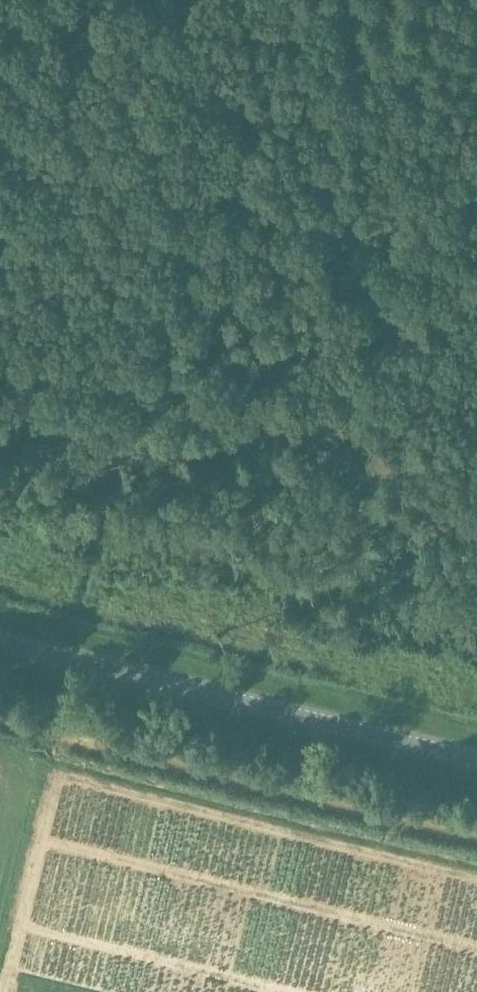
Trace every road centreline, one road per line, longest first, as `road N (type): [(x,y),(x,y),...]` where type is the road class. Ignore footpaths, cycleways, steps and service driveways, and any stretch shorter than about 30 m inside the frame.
road 1 (tertiary): [(476,760),(0,642)]

